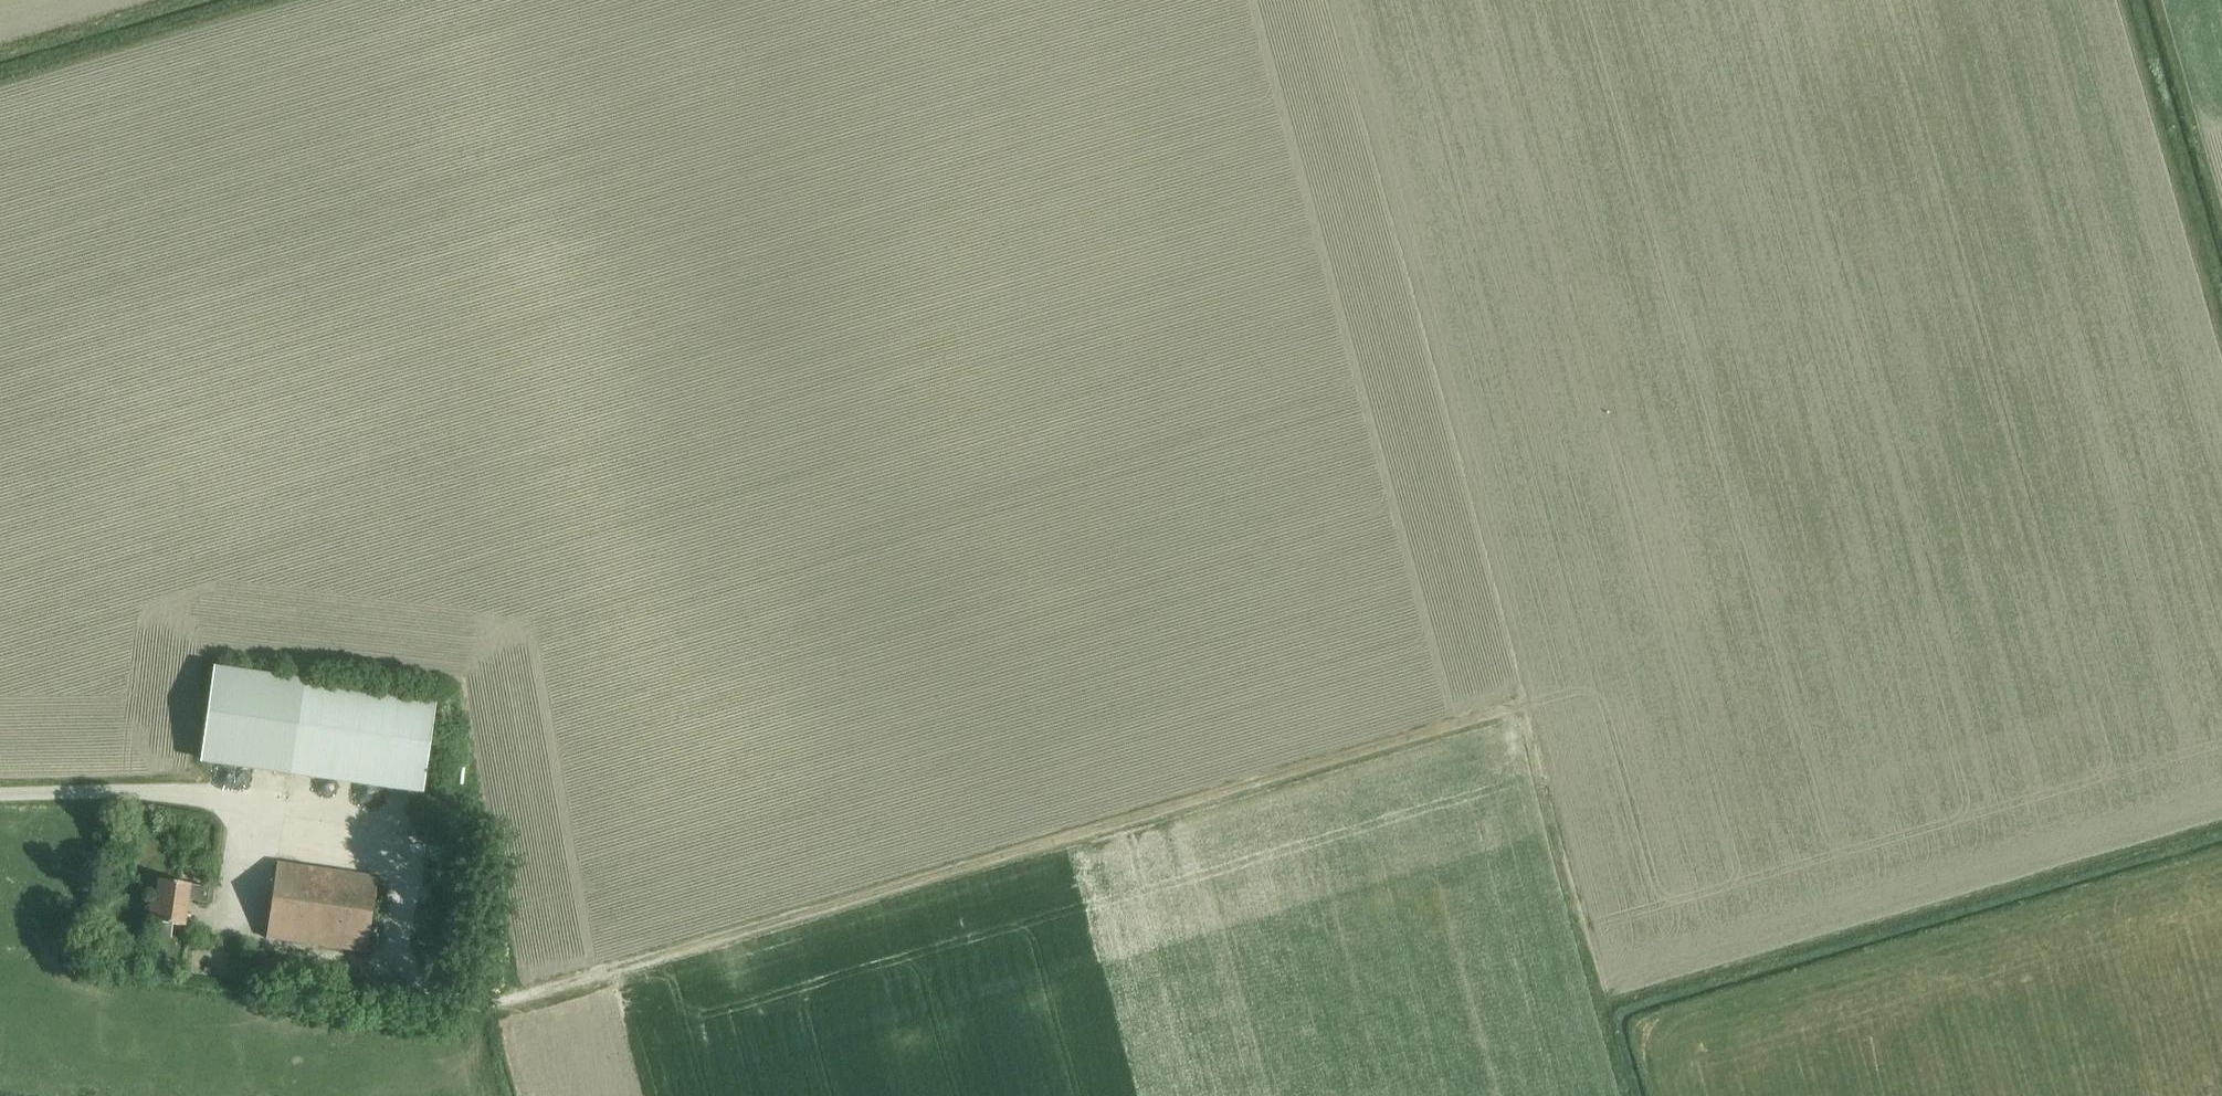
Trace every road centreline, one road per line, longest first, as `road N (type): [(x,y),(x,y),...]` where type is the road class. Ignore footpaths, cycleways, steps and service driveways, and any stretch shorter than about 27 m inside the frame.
road 1 (track): [(467,1004),(494,1003),(1538,708)]
road 2 (unclassified): [(0,793),(210,791)]

